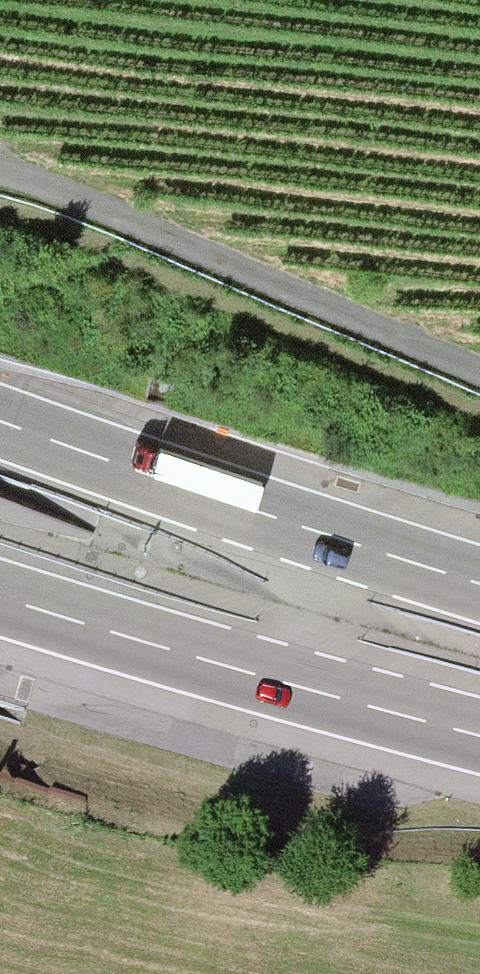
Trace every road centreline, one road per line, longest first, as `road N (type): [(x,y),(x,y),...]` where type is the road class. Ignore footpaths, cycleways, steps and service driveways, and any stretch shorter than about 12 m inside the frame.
road 1 (track): [(0,177),(67,196),(479,378)]
road 2 (motorway): [(479,587),(218,505),(0,423)]
road 3 (motorway): [(0,603),(479,744)]

